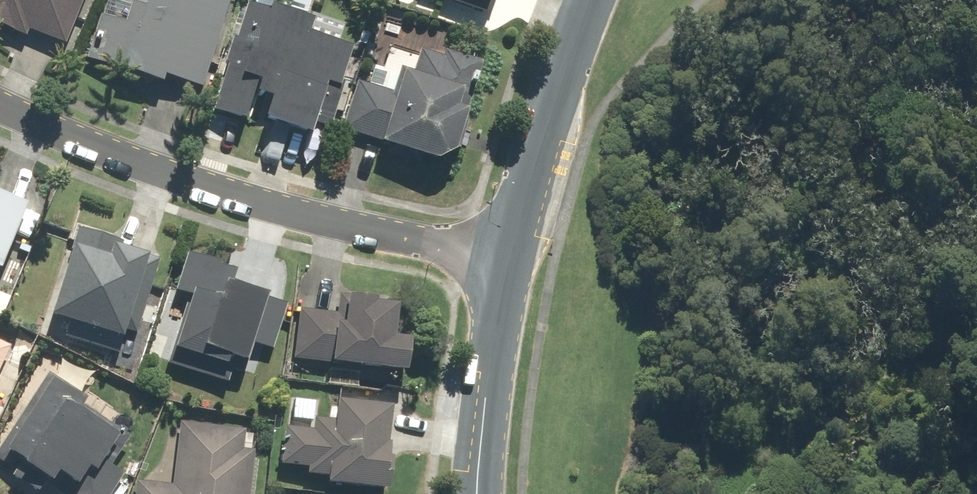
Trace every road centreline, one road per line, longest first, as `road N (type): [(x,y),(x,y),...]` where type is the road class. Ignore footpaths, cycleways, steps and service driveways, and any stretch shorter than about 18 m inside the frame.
road 1 (residential): [(0,108),(165,174),(504,263)]
road 2 (tertiary): [(504,263),(590,0)]
road 3 (tertiary): [(477,493),(504,263)]

